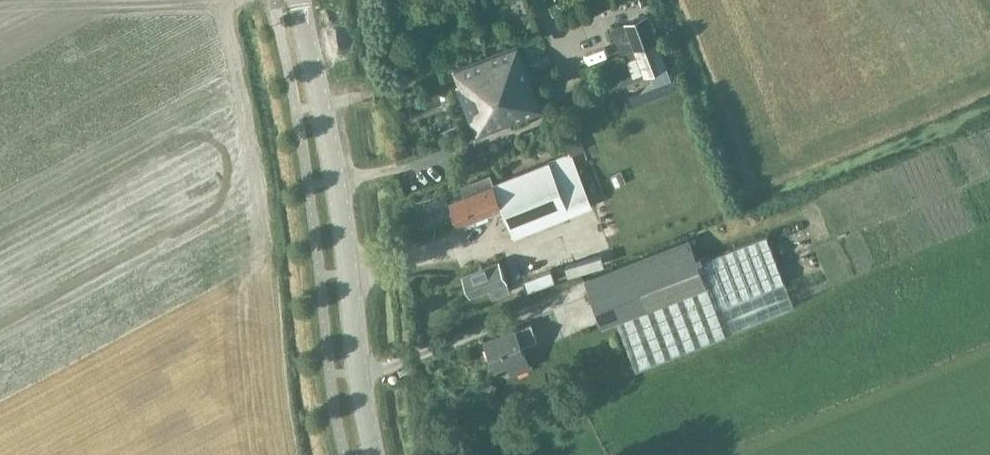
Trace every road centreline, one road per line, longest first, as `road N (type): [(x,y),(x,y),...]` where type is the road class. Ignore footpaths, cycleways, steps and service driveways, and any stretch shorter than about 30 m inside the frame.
road 1 (unclassified): [(374,454),(300,0)]

